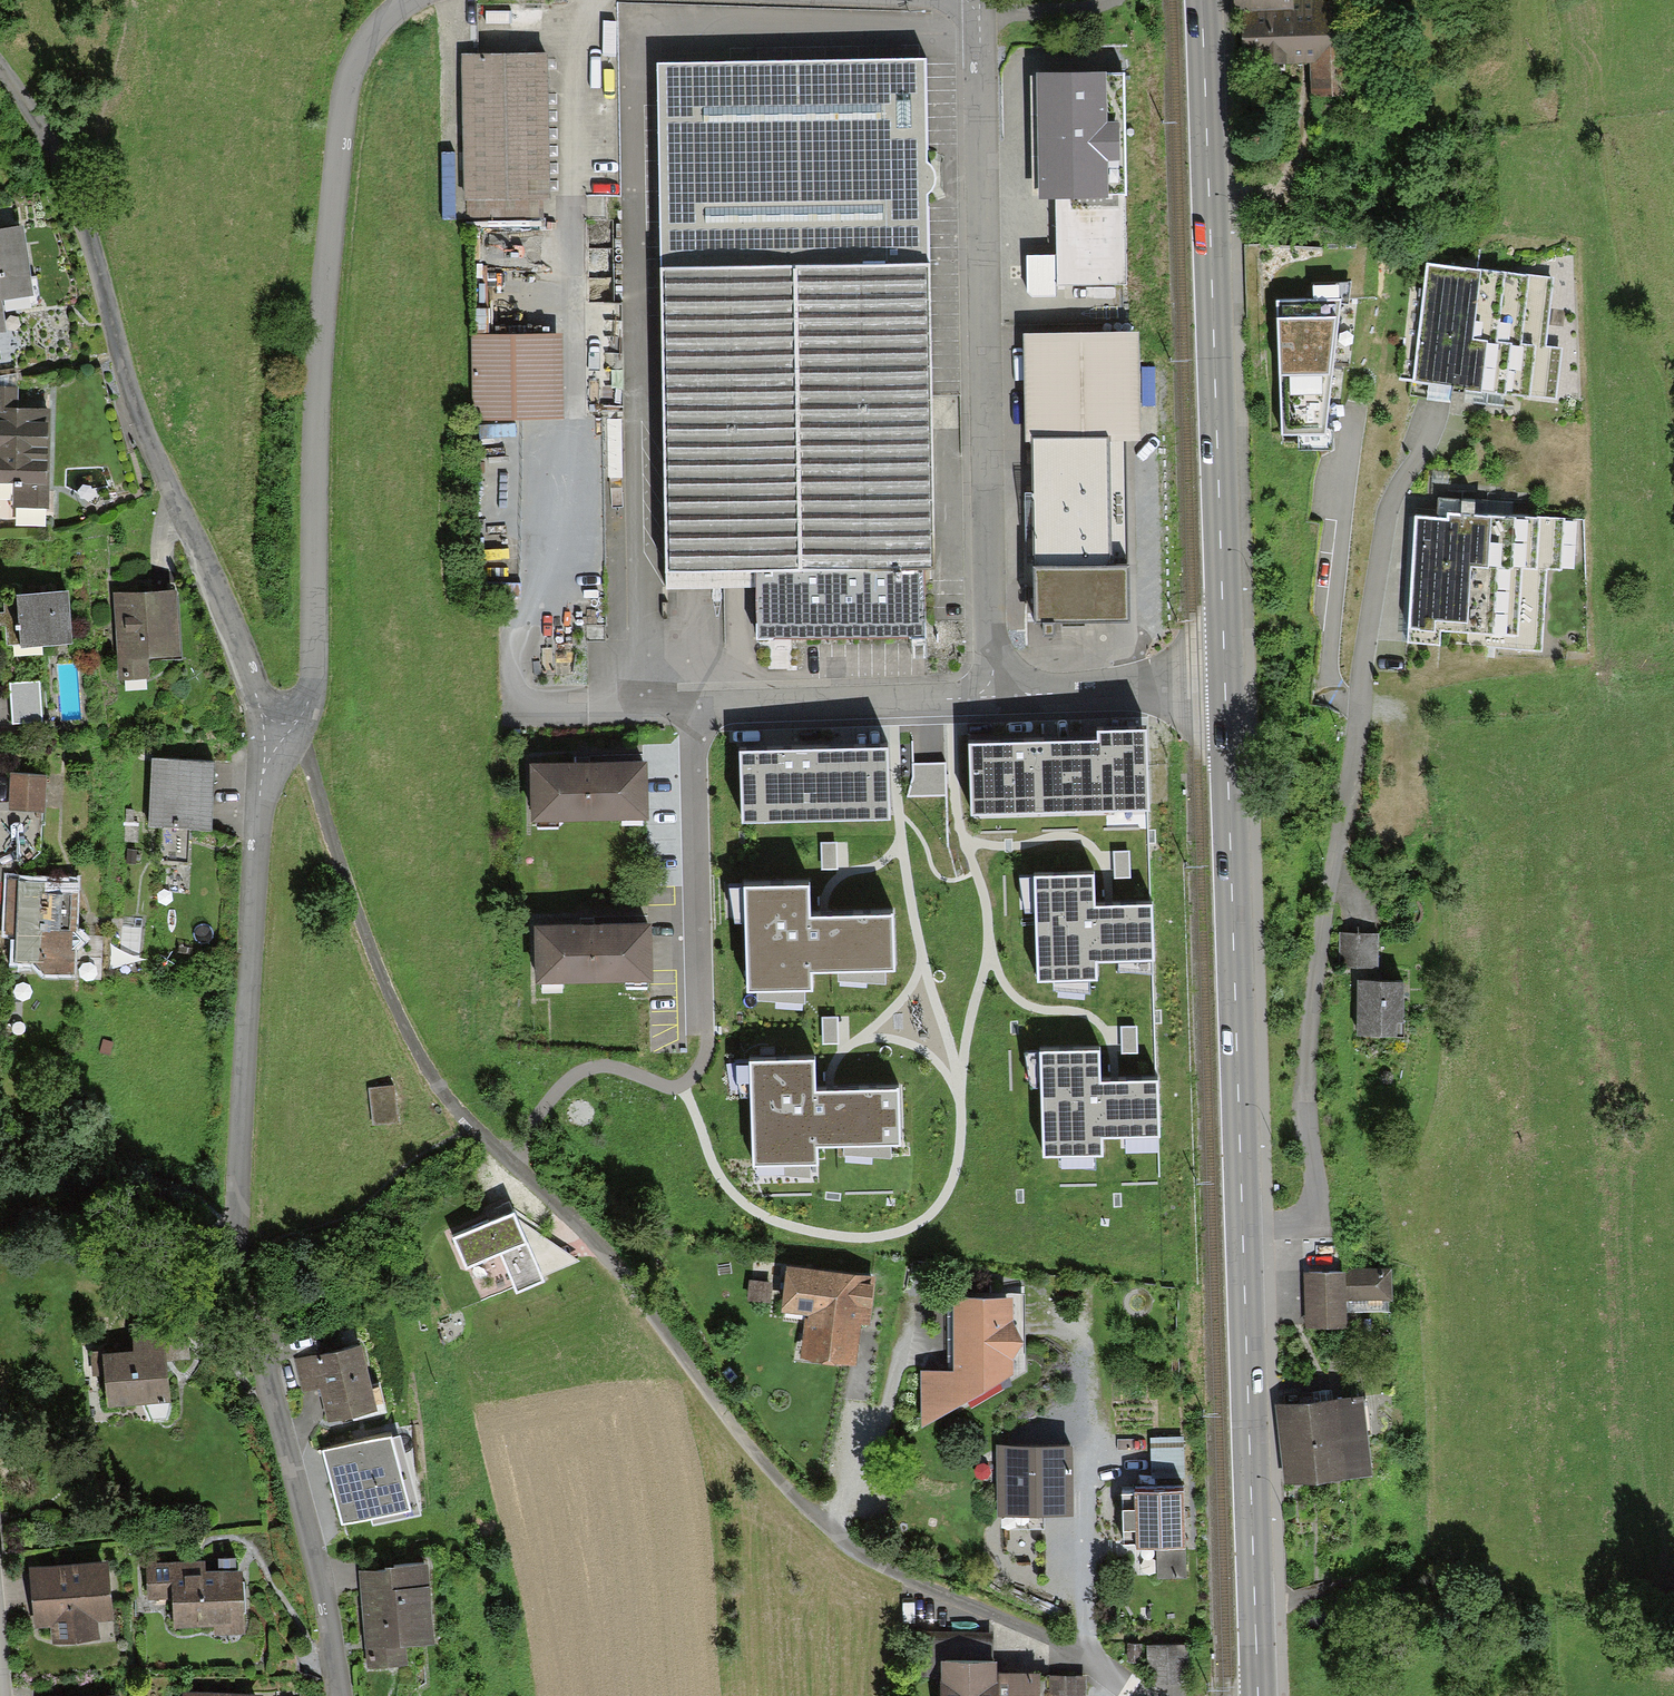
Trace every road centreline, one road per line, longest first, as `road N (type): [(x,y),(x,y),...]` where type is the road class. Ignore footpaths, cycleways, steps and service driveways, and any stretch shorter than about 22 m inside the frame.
road 1 (residential): [(1141,1695),(830,1541),(639,1298),(461,1121),(395,1018),(306,759),(282,738)]
road 2 (residential): [(337,1695),(321,1596),(244,1278),(241,1097),(260,781),(282,738)]
road 3 (residential): [(1243,1232),(1300,1222),(1312,1208),(1304,1083),(1317,964),(1384,516),(1428,411)]
road 4 (residential): [(409,0),(376,31),(352,72),(323,337),(312,686),(282,738)]
road 5 (residential): [(994,696),(526,703),(508,674),(510,640),(553,534),(553,431)]
road 6 (residential): [(0,72),(72,186),(142,421),(256,695),(282,738)]
road 7 (residential): [(994,696),(982,0)]
road 8 (primary): [(1201,0),(1223,683)]
road 9 (primary): [(1223,683),(1243,1232)]
road 10 (primary): [(1243,1232),(1259,1695)]
road 11 (residential): [(1223,683),(994,696)]

